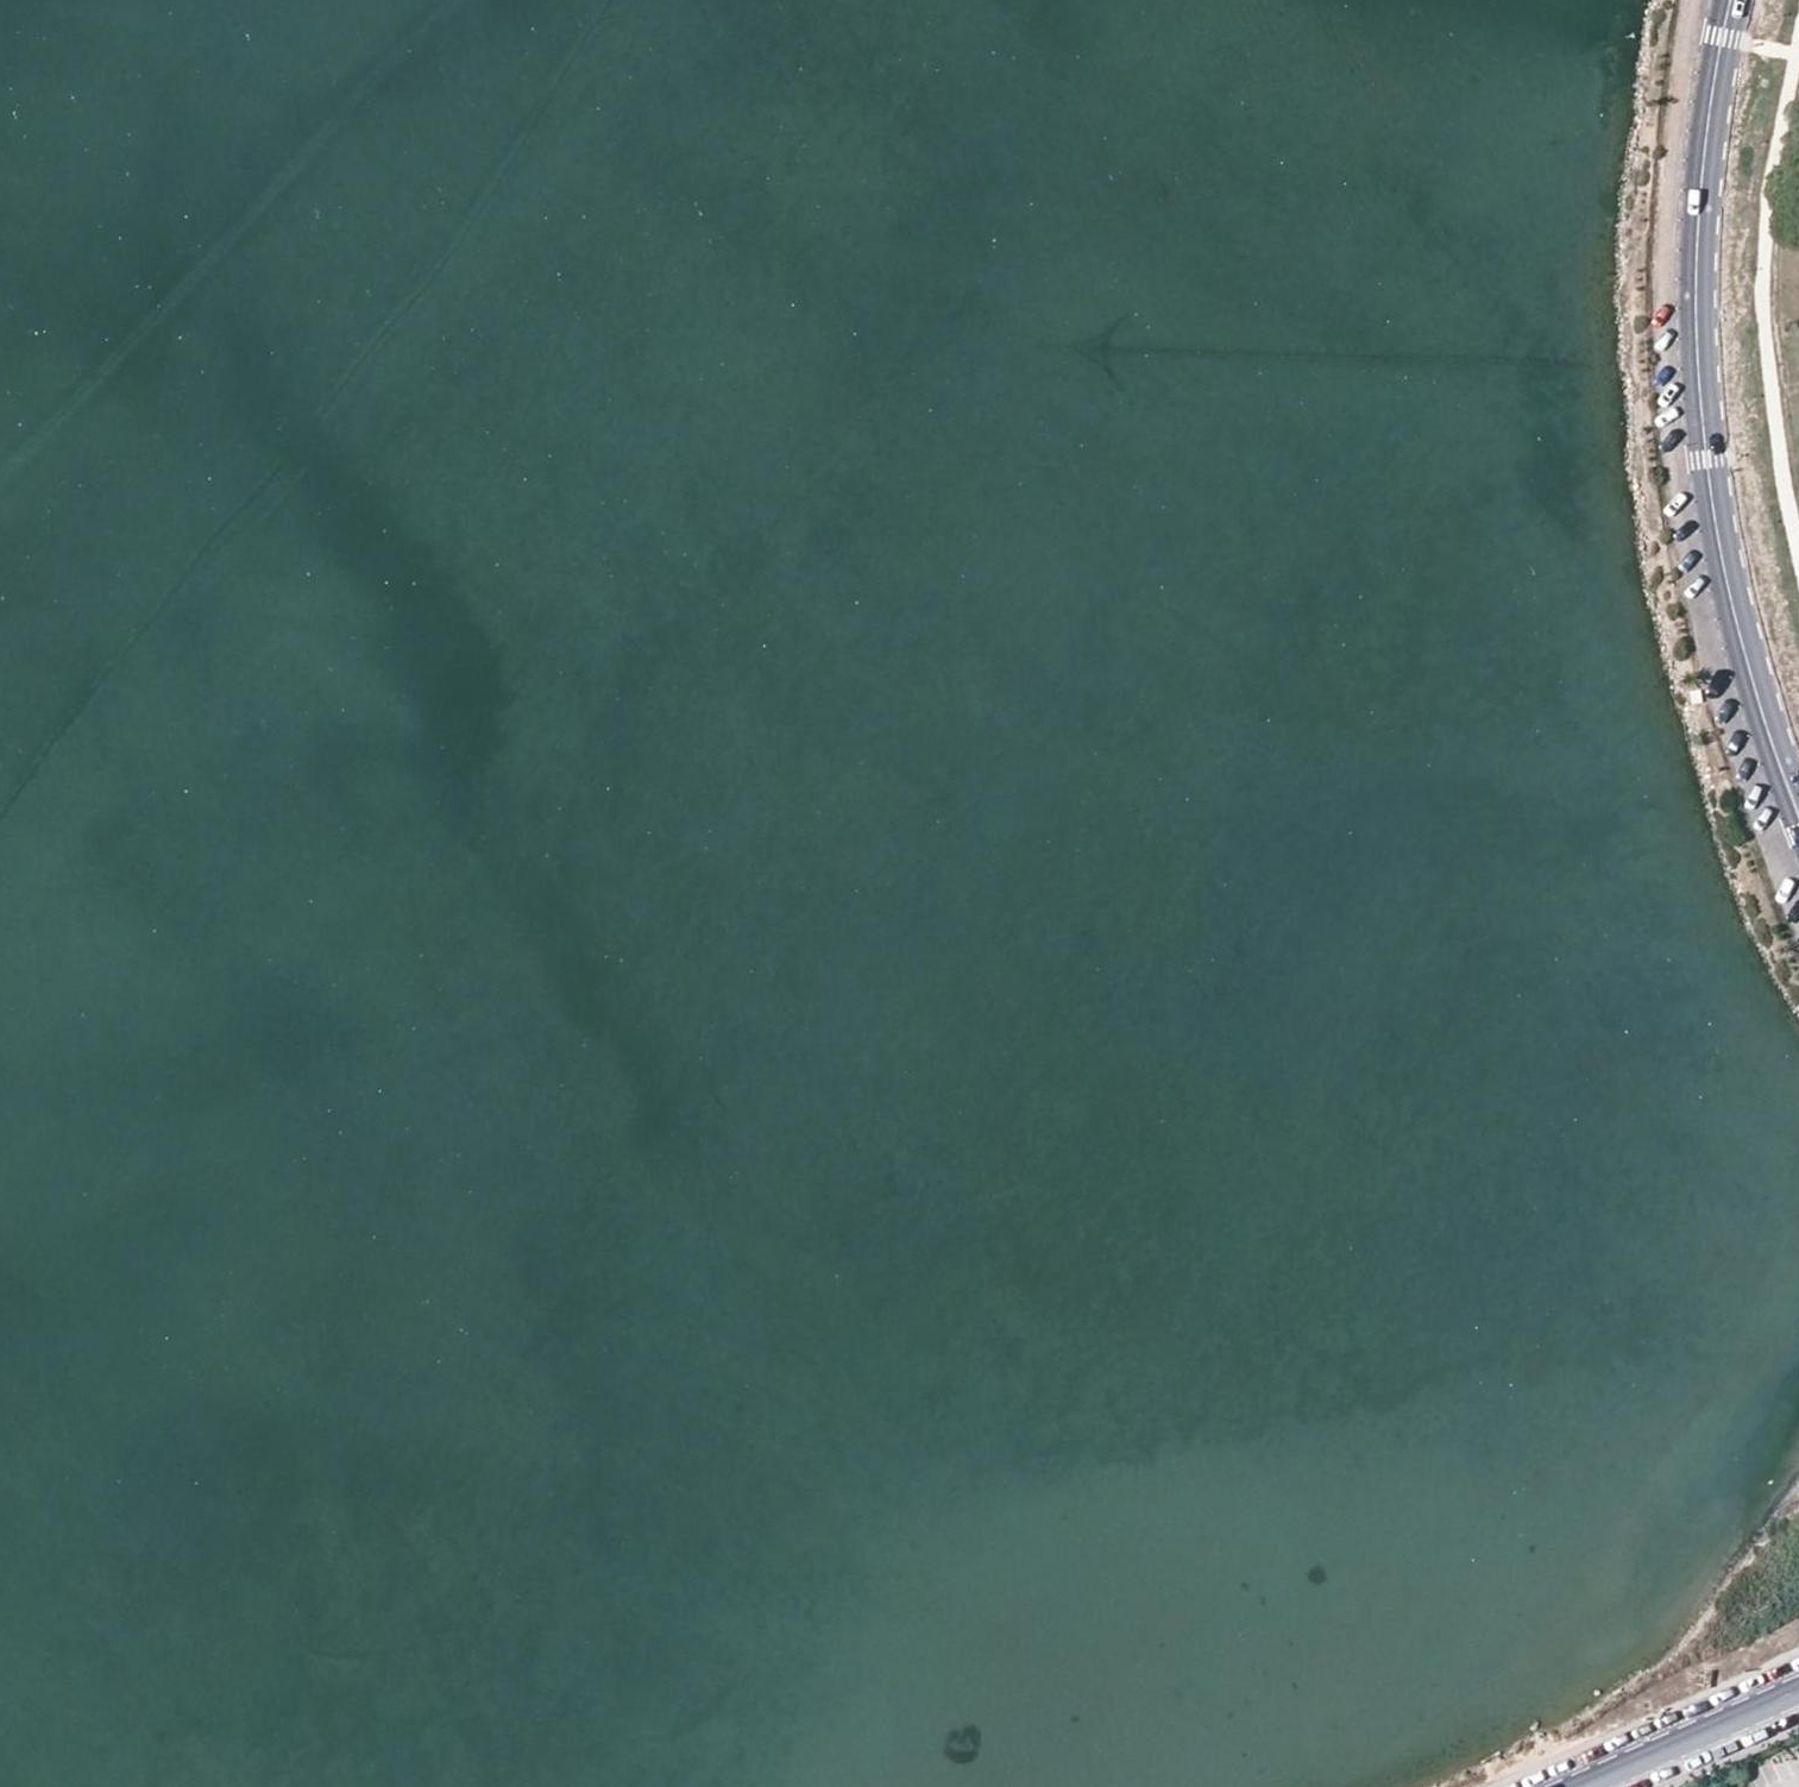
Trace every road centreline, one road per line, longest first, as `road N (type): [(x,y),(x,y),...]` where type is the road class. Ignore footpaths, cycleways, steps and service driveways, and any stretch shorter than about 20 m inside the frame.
road 1 (secondary): [(1798,816),(1762,722),(1721,556),(1696,335),(1701,181),(1732,0)]
road 2 (unclassified): [(1583,1786),(1798,1690)]

